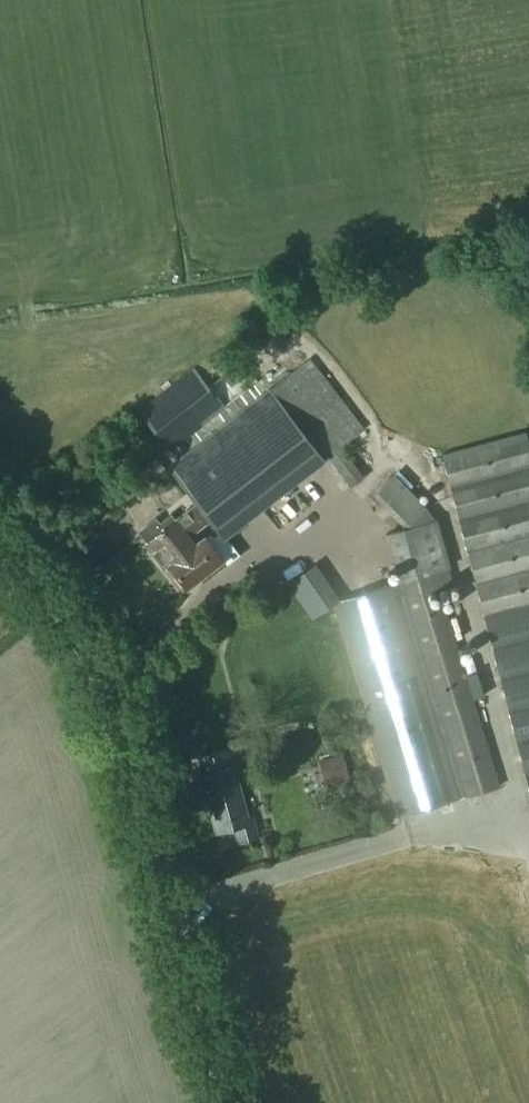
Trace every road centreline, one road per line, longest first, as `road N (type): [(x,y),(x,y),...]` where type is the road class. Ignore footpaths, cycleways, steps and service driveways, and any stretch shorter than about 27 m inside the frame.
road 1 (tertiary): [(230,1102),(102,682),(0,534)]

